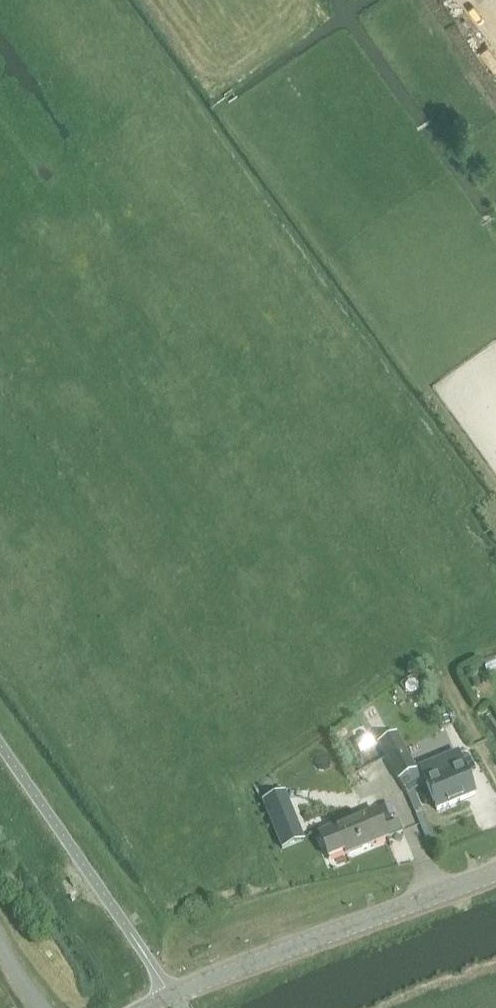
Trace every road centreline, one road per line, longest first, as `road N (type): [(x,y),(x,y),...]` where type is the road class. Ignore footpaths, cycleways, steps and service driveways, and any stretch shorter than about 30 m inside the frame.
road 1 (tertiary): [(495,879),(151,1007)]

